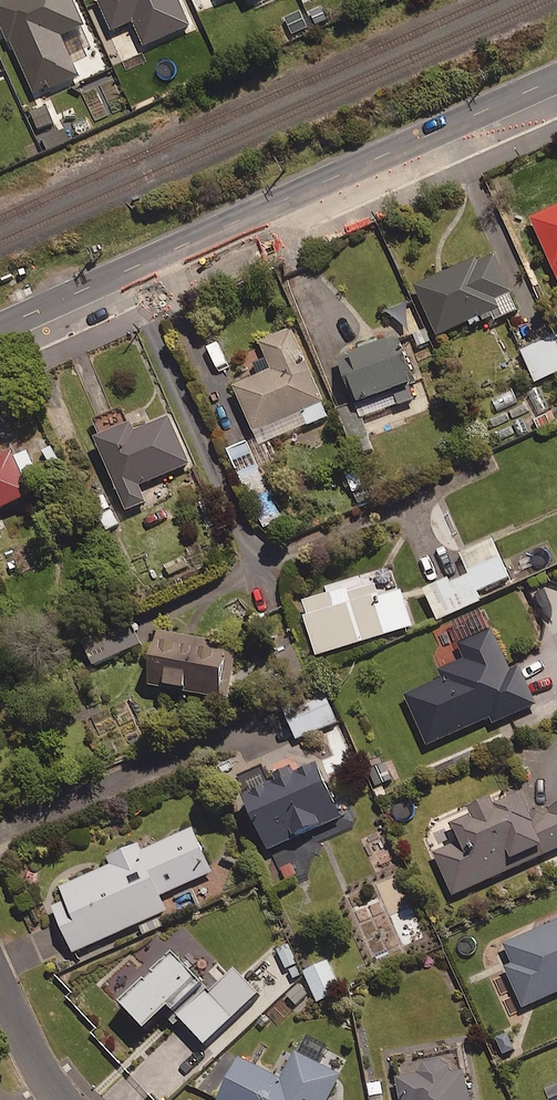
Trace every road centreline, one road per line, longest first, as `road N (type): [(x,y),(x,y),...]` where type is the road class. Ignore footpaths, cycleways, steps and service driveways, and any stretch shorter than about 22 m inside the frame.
road 1 (tertiary): [(0,329),(556,79)]
road 2 (residential): [(0,980),(63,1099)]

